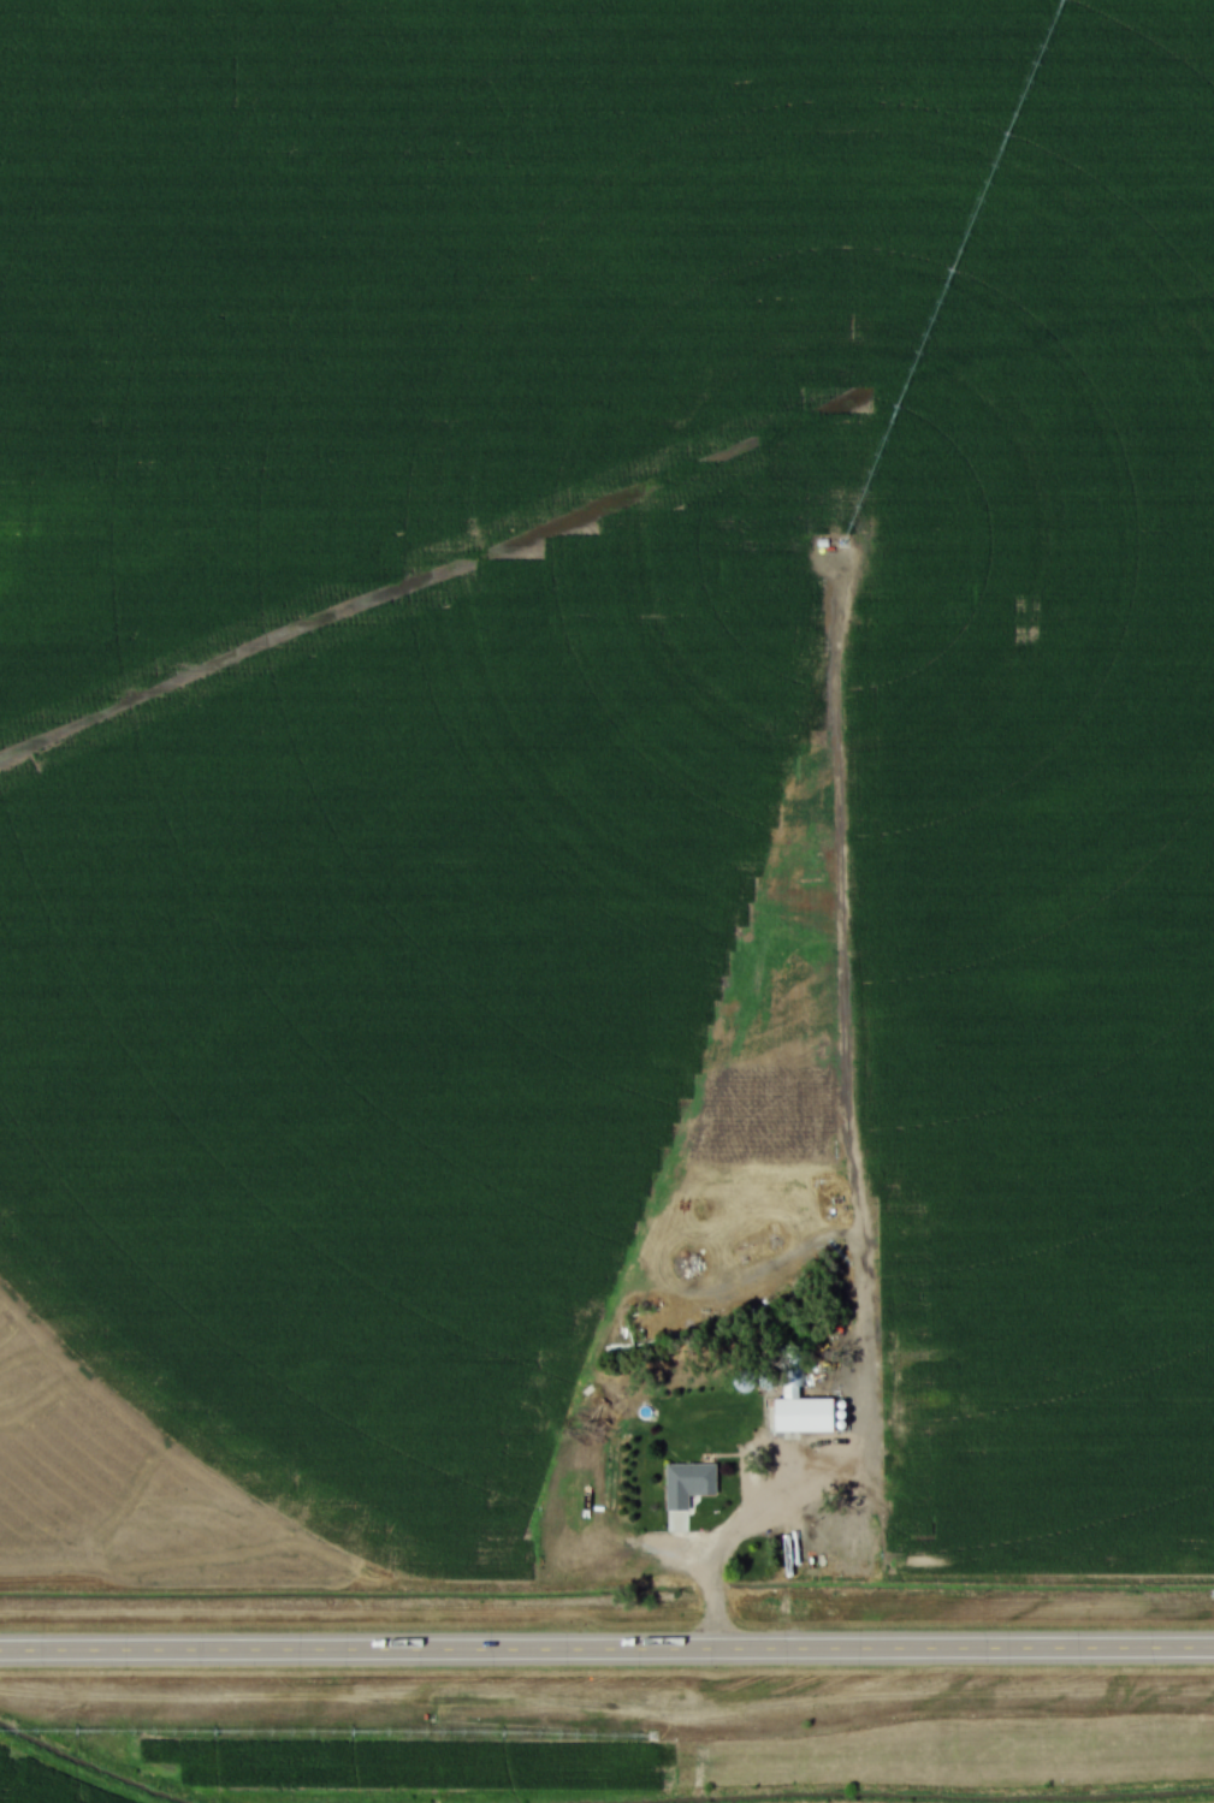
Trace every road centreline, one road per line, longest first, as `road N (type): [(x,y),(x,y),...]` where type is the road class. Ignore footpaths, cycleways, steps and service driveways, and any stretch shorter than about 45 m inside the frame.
road 1 (primary): [(0,1652),(1213,1650)]

